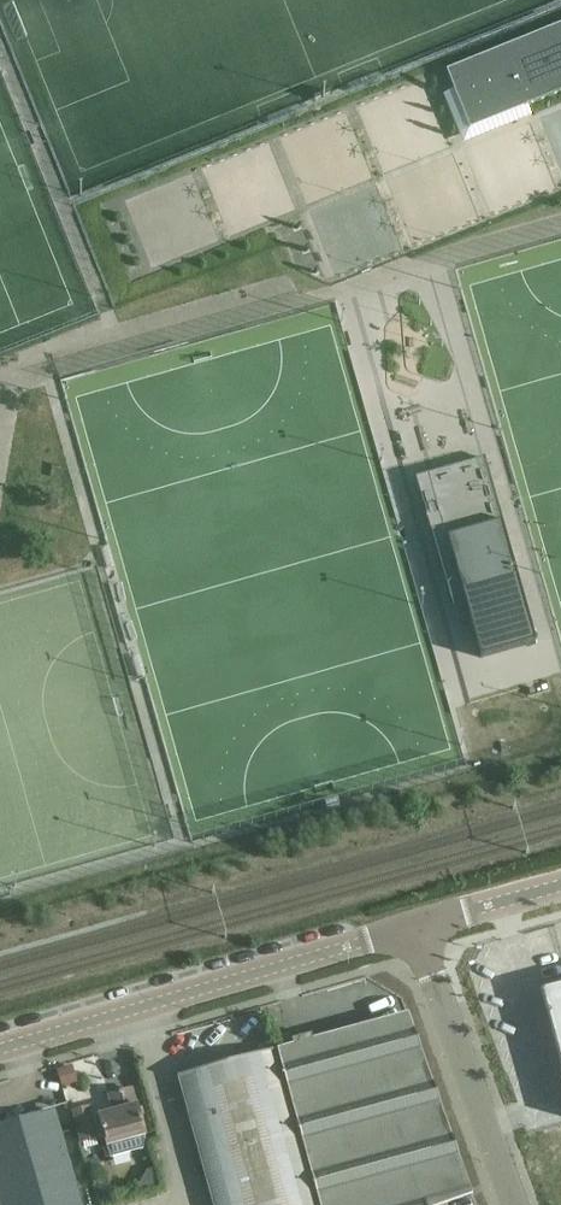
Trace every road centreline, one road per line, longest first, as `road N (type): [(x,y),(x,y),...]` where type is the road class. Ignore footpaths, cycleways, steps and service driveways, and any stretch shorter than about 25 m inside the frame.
road 1 (unclassified): [(0,1051),(419,928)]
road 2 (unclassified): [(516,1204),(419,928)]
road 3 (unclassified): [(419,928),(560,888)]

